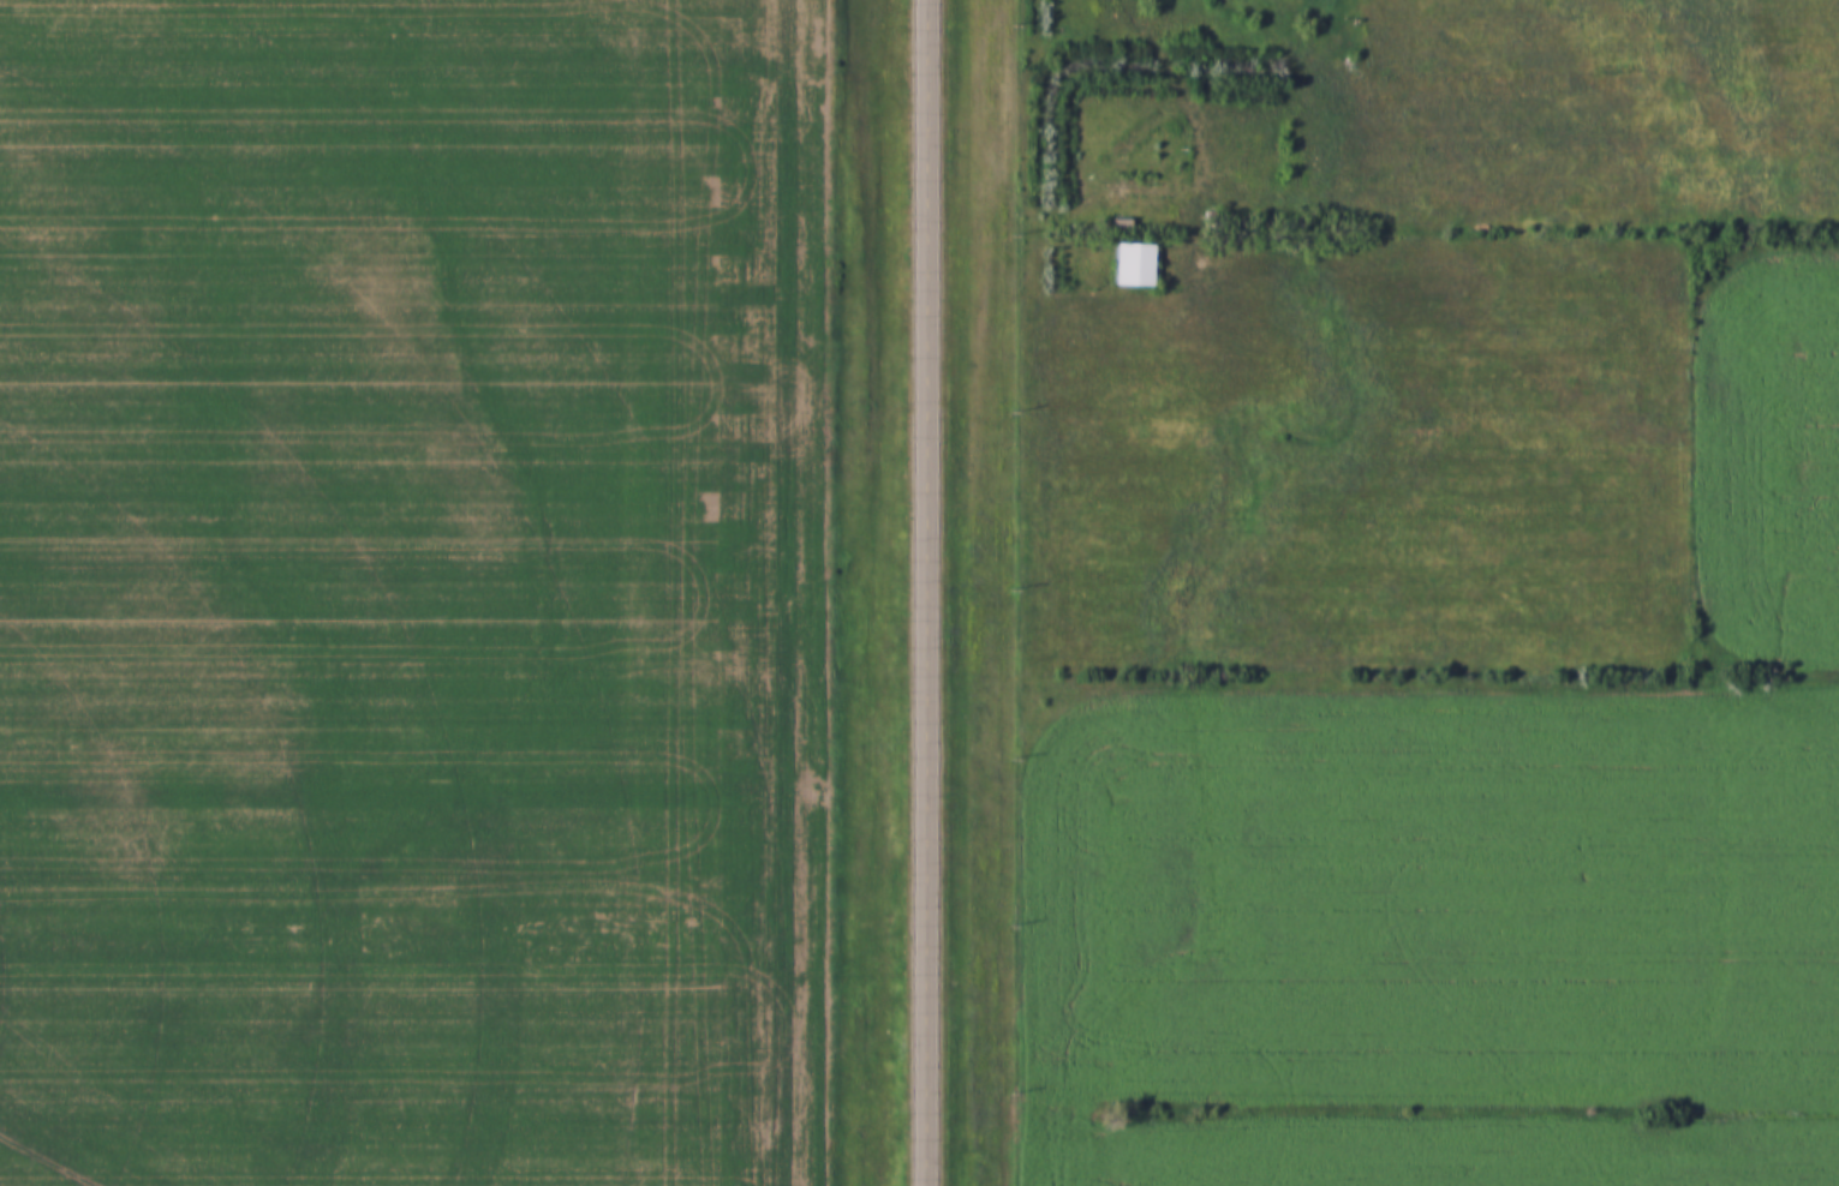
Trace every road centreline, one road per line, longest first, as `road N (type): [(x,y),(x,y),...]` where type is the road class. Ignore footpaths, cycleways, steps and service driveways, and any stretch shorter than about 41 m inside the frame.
road 1 (primary): [(931,1185),(932,0)]

